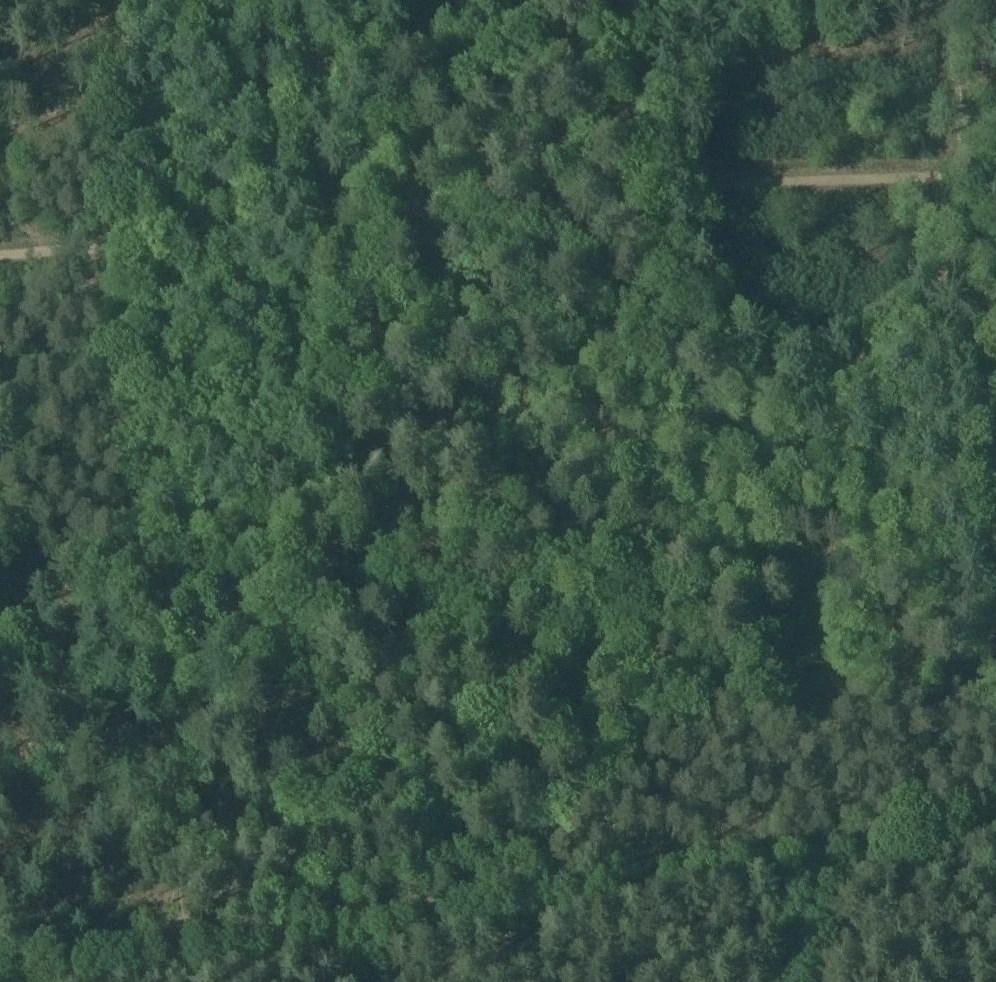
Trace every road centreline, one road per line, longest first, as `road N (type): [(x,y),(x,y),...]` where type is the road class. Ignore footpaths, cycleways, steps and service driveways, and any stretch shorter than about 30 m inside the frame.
road 1 (track): [(0,976),(995,834)]
road 2 (track): [(0,242),(362,199),(422,222),(483,221),(691,189),(954,164)]
road 3 (track): [(995,605),(954,164)]
road 4 (track): [(186,952),(100,577)]
road 5 (track): [(100,577),(71,405),(65,235)]
road 6 (track): [(954,164),(940,0)]

